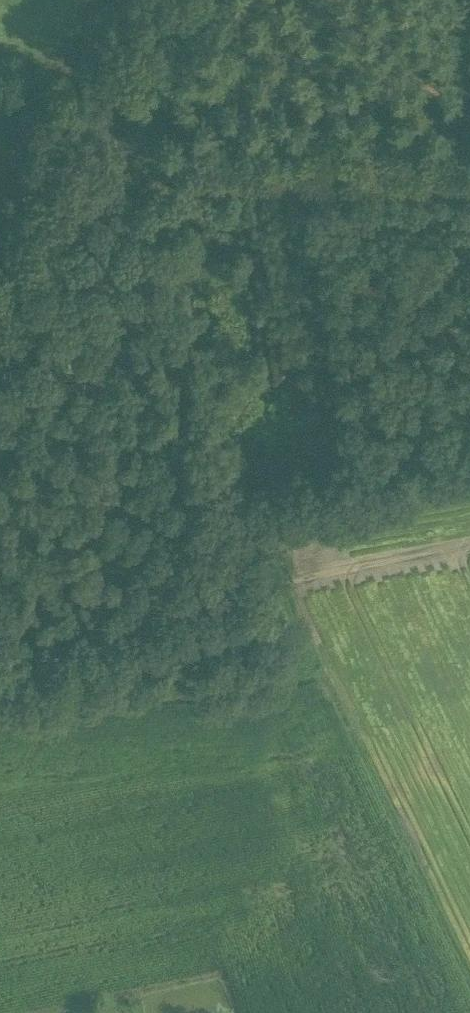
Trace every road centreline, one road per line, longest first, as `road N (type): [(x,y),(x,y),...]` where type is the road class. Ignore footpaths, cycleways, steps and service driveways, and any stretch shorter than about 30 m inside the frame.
road 1 (track): [(103,689),(139,644),(230,458),(176,145)]
road 2 (track): [(469,472),(326,500),(283,518),(274,542),(288,631),(274,670),(255,679),(103,689)]
road 3 (track): [(469,149),(176,145)]
road 4 (track): [(176,145),(44,143)]

